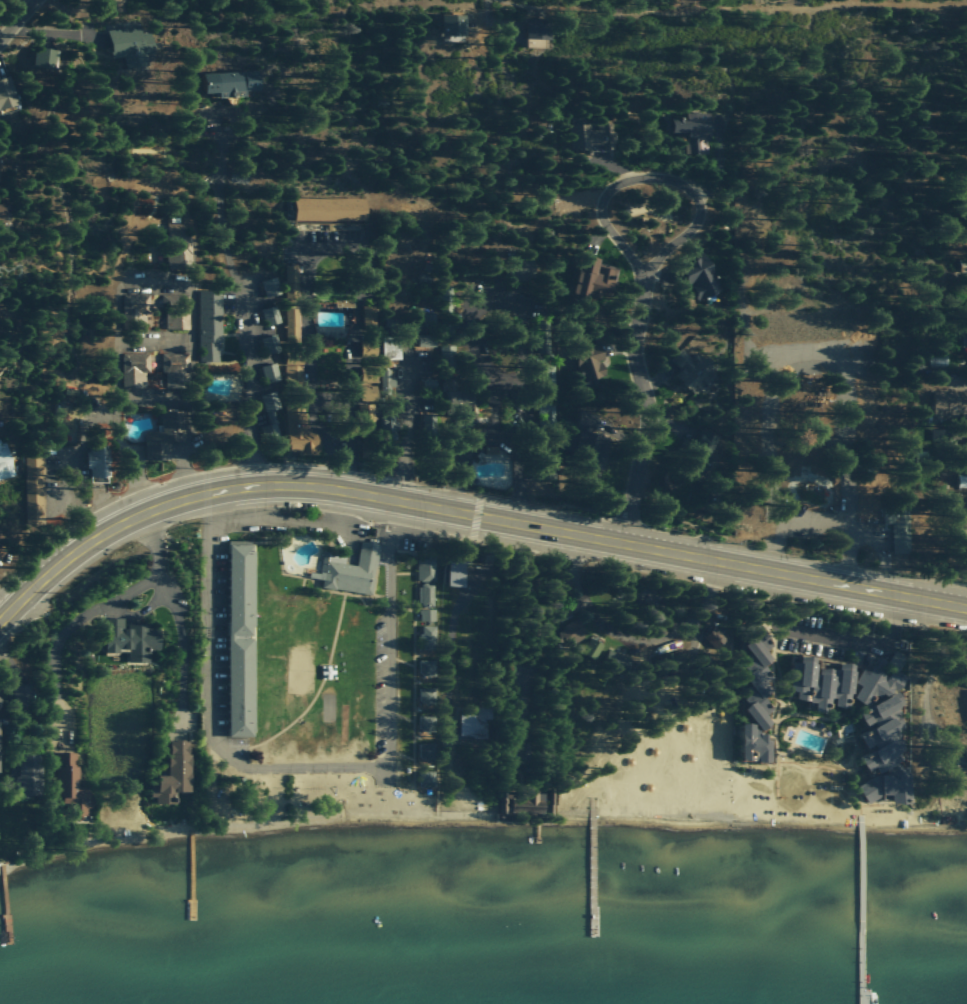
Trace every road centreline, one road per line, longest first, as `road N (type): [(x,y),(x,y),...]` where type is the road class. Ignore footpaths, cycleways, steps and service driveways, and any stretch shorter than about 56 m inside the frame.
road 1 (primary): [(0,615),(86,538),(117,521),(178,497),(250,485),(329,490),(841,587)]
road 2 (residential): [(637,274),(692,216),(692,200),(668,180),(623,178),(594,202),(596,219),(637,274)]
road 3 (residential): [(617,544),(641,430),(627,348),(637,274)]
road 4 (primary): [(841,587),(966,609)]

